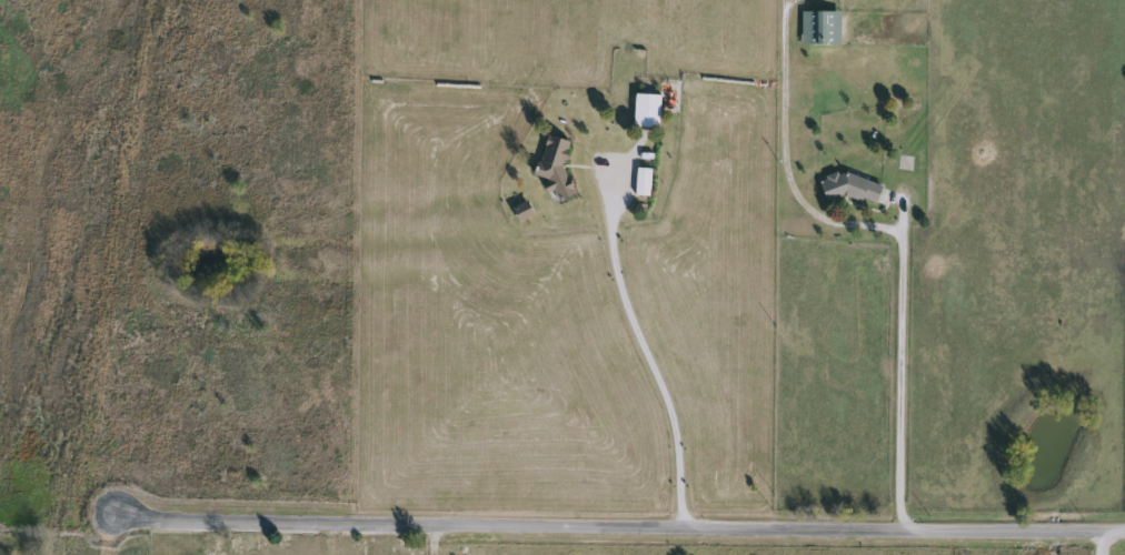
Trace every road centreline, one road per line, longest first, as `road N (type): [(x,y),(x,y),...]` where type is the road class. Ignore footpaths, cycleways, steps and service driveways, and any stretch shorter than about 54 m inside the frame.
road 1 (residential): [(297,526),(1124,530)]
road 2 (residential): [(297,526),(112,519)]

